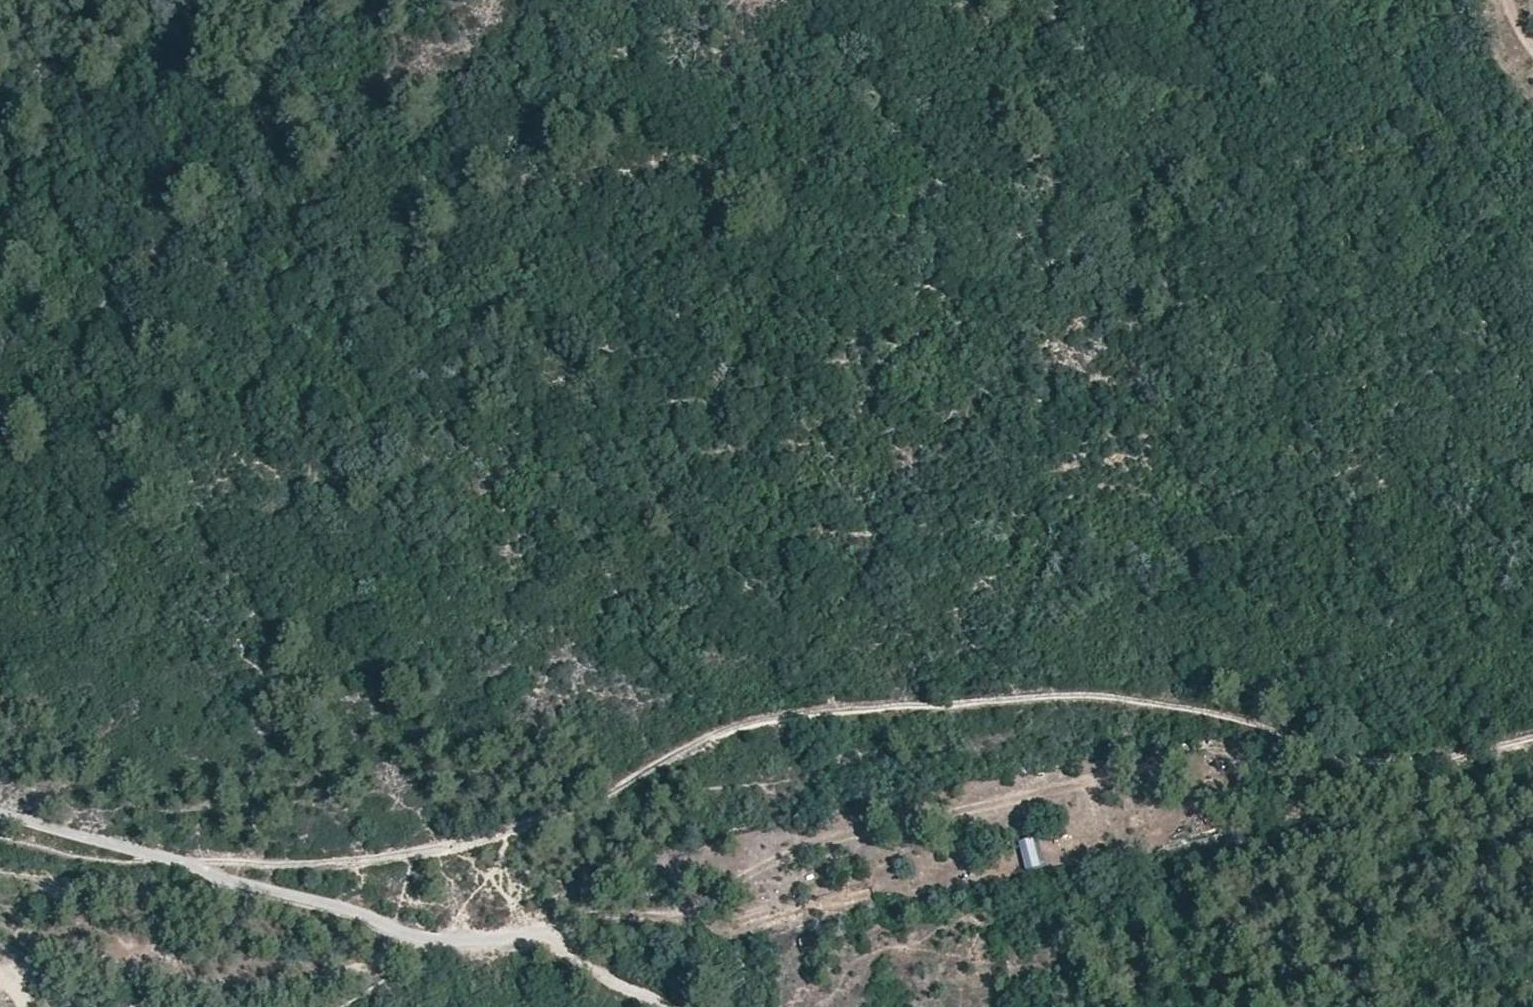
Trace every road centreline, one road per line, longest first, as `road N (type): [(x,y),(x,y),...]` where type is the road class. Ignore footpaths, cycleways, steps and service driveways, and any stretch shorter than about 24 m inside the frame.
road 1 (track): [(0,815),(387,933),(455,943)]
road 2 (track): [(659,1006),(552,942),(455,943)]

